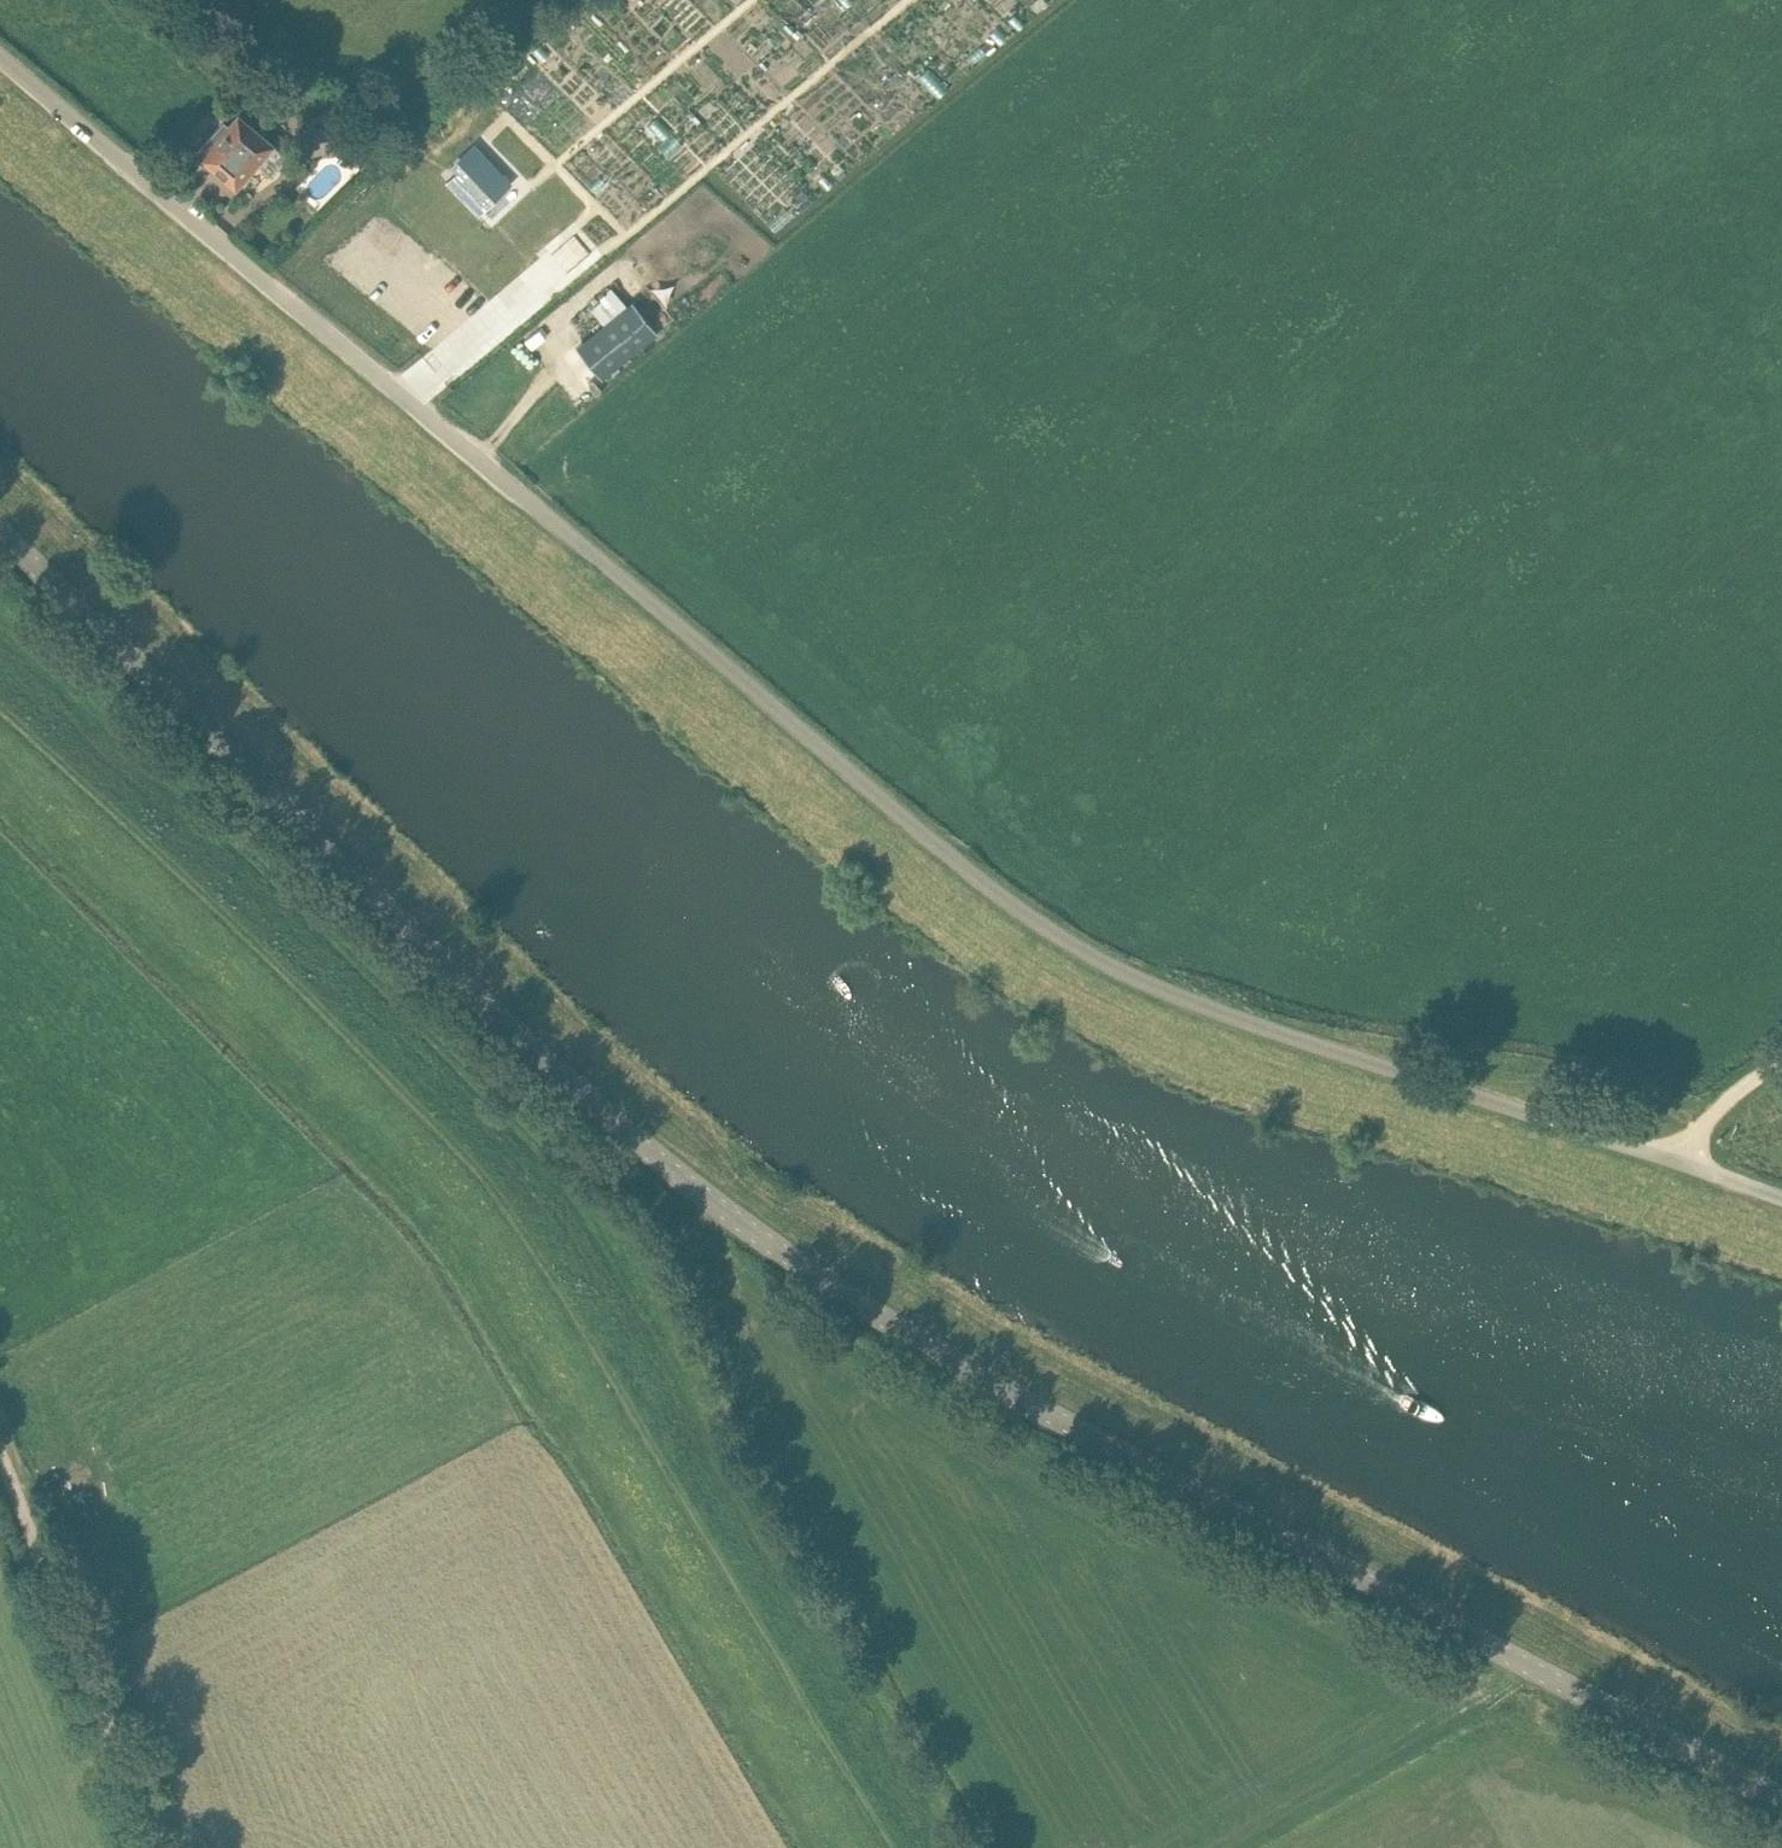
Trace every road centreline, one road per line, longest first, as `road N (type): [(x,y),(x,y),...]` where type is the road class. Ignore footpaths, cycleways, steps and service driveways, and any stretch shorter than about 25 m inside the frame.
road 1 (tertiary): [(1781,1796),(1119,1444),(992,1386),(892,1328),(724,1211),(158,694),(0,537)]
road 2 (unclassified): [(1676,1159),(1230,1019),(1146,988),(1007,909),(0,51)]
road 3 (track): [(0,704),(394,1080),(520,1224),(892,1847)]
road 4 (track): [(155,1847),(0,1456)]
road 5 (unclassified): [(1676,1159),(1719,1109),(1781,1065)]

